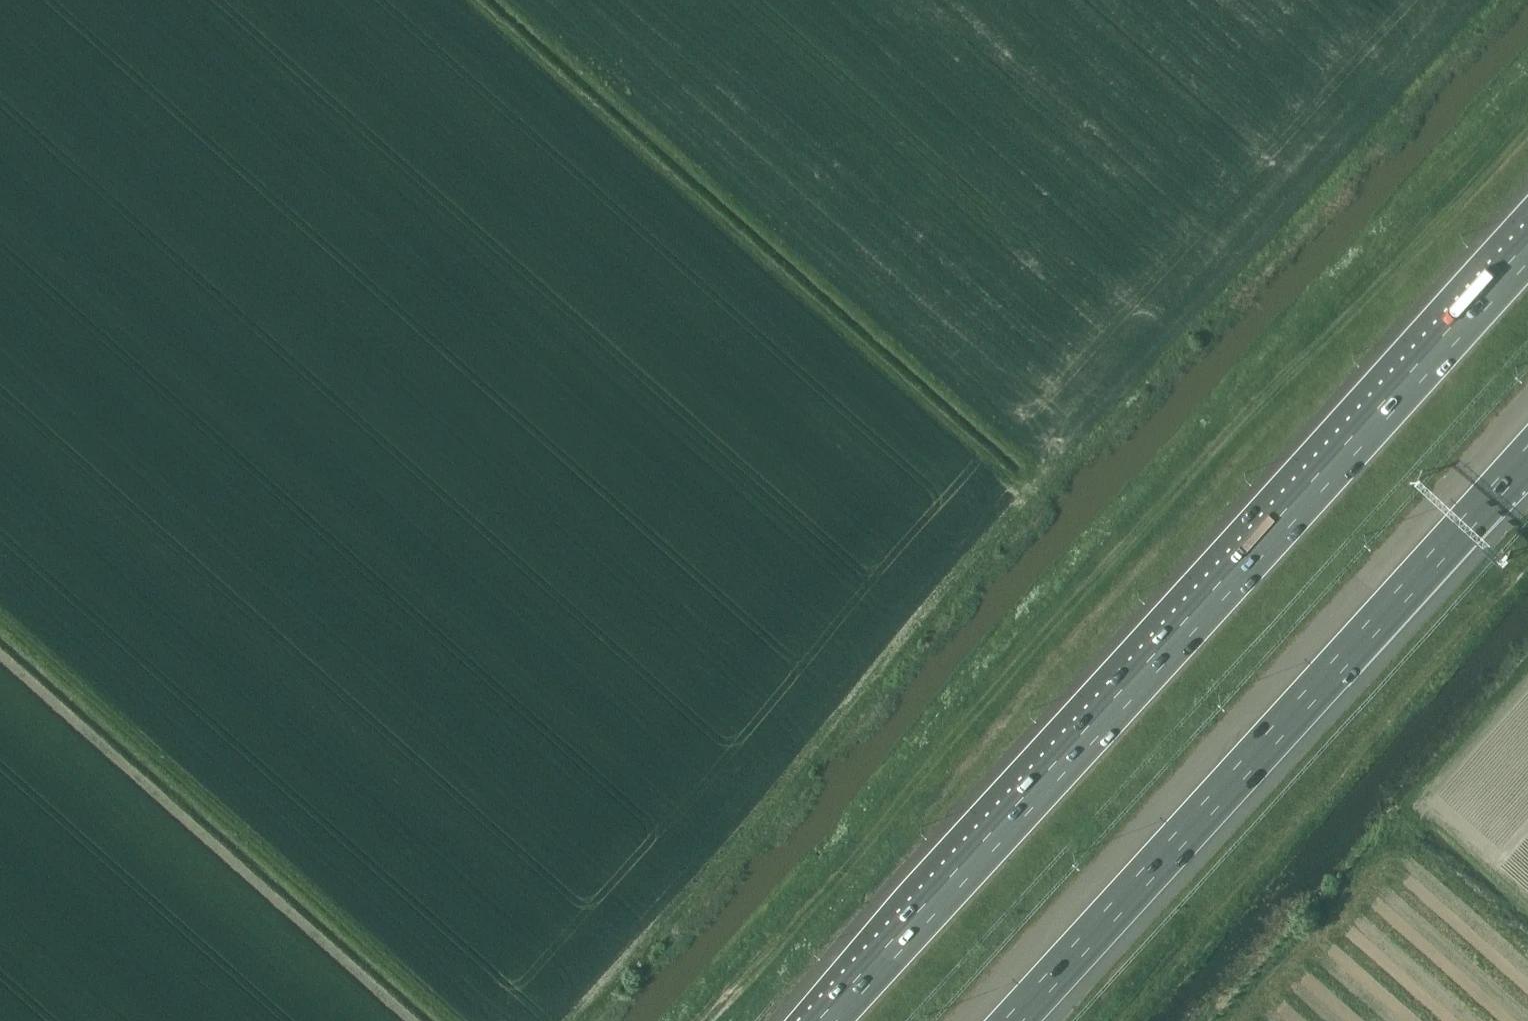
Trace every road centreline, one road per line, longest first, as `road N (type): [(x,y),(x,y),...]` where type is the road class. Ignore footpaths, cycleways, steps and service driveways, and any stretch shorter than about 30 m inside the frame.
road 1 (motorway): [(1527,251),(826,1020)]
road 2 (motorway): [(1013,1020),(1527,456)]

